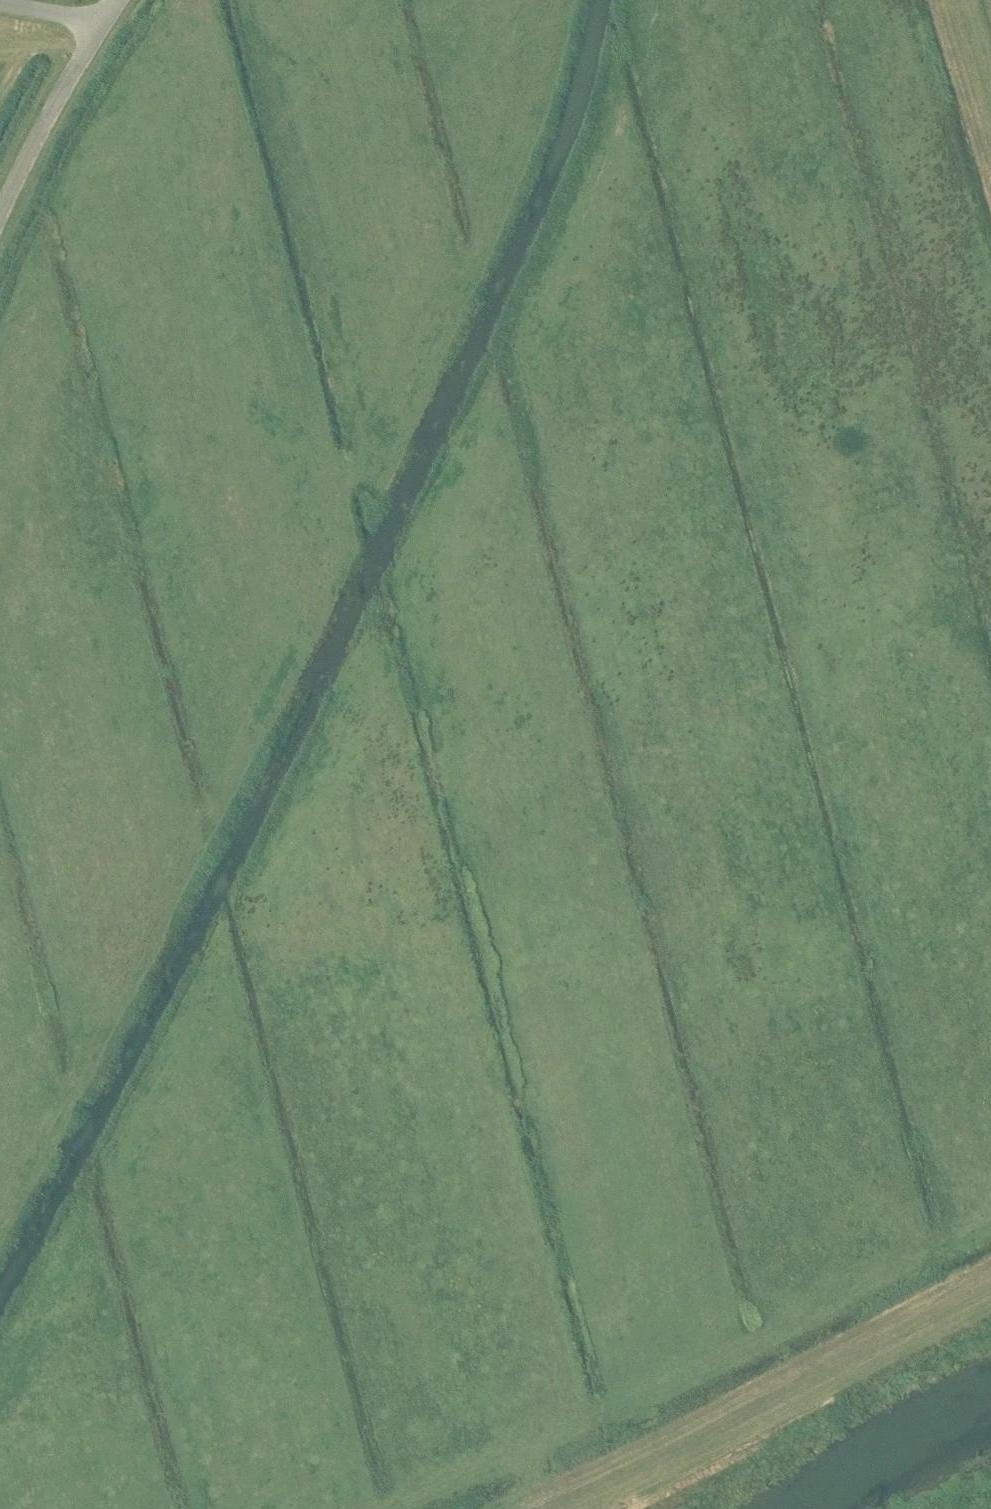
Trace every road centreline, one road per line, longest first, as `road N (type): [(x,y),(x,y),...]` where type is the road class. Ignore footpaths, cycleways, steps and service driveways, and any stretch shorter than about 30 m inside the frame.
road 1 (unclassified): [(0,217),(95,23)]

